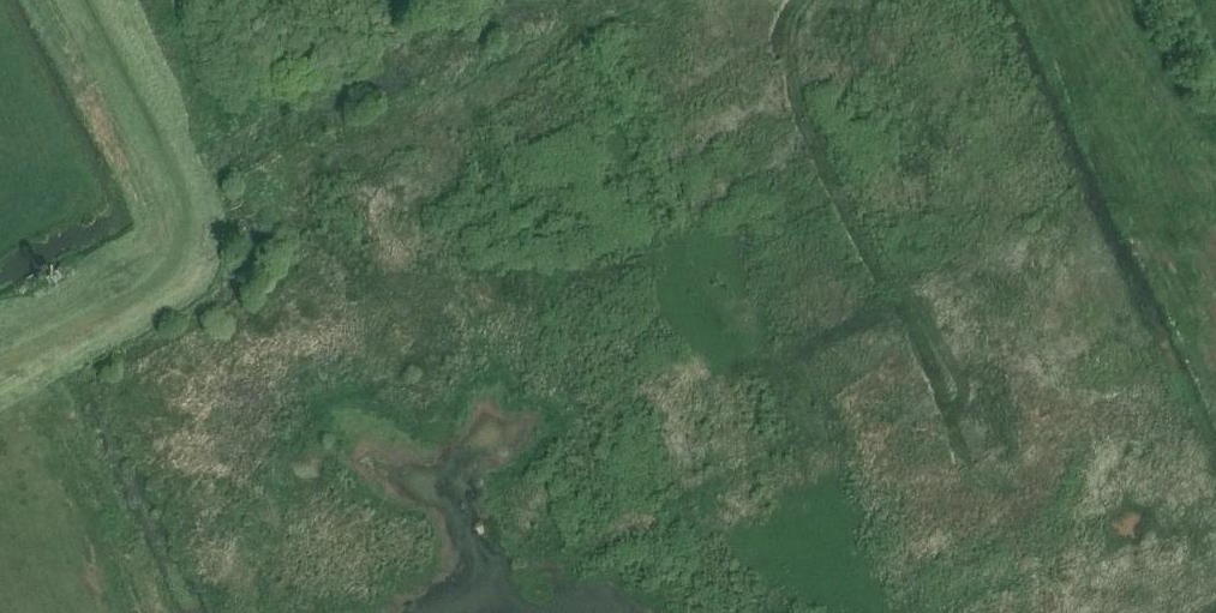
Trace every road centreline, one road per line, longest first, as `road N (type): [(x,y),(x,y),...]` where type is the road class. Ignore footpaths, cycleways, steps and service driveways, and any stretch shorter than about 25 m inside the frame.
road 1 (track): [(79,0),(189,204),(188,245),(160,280),(0,355)]

